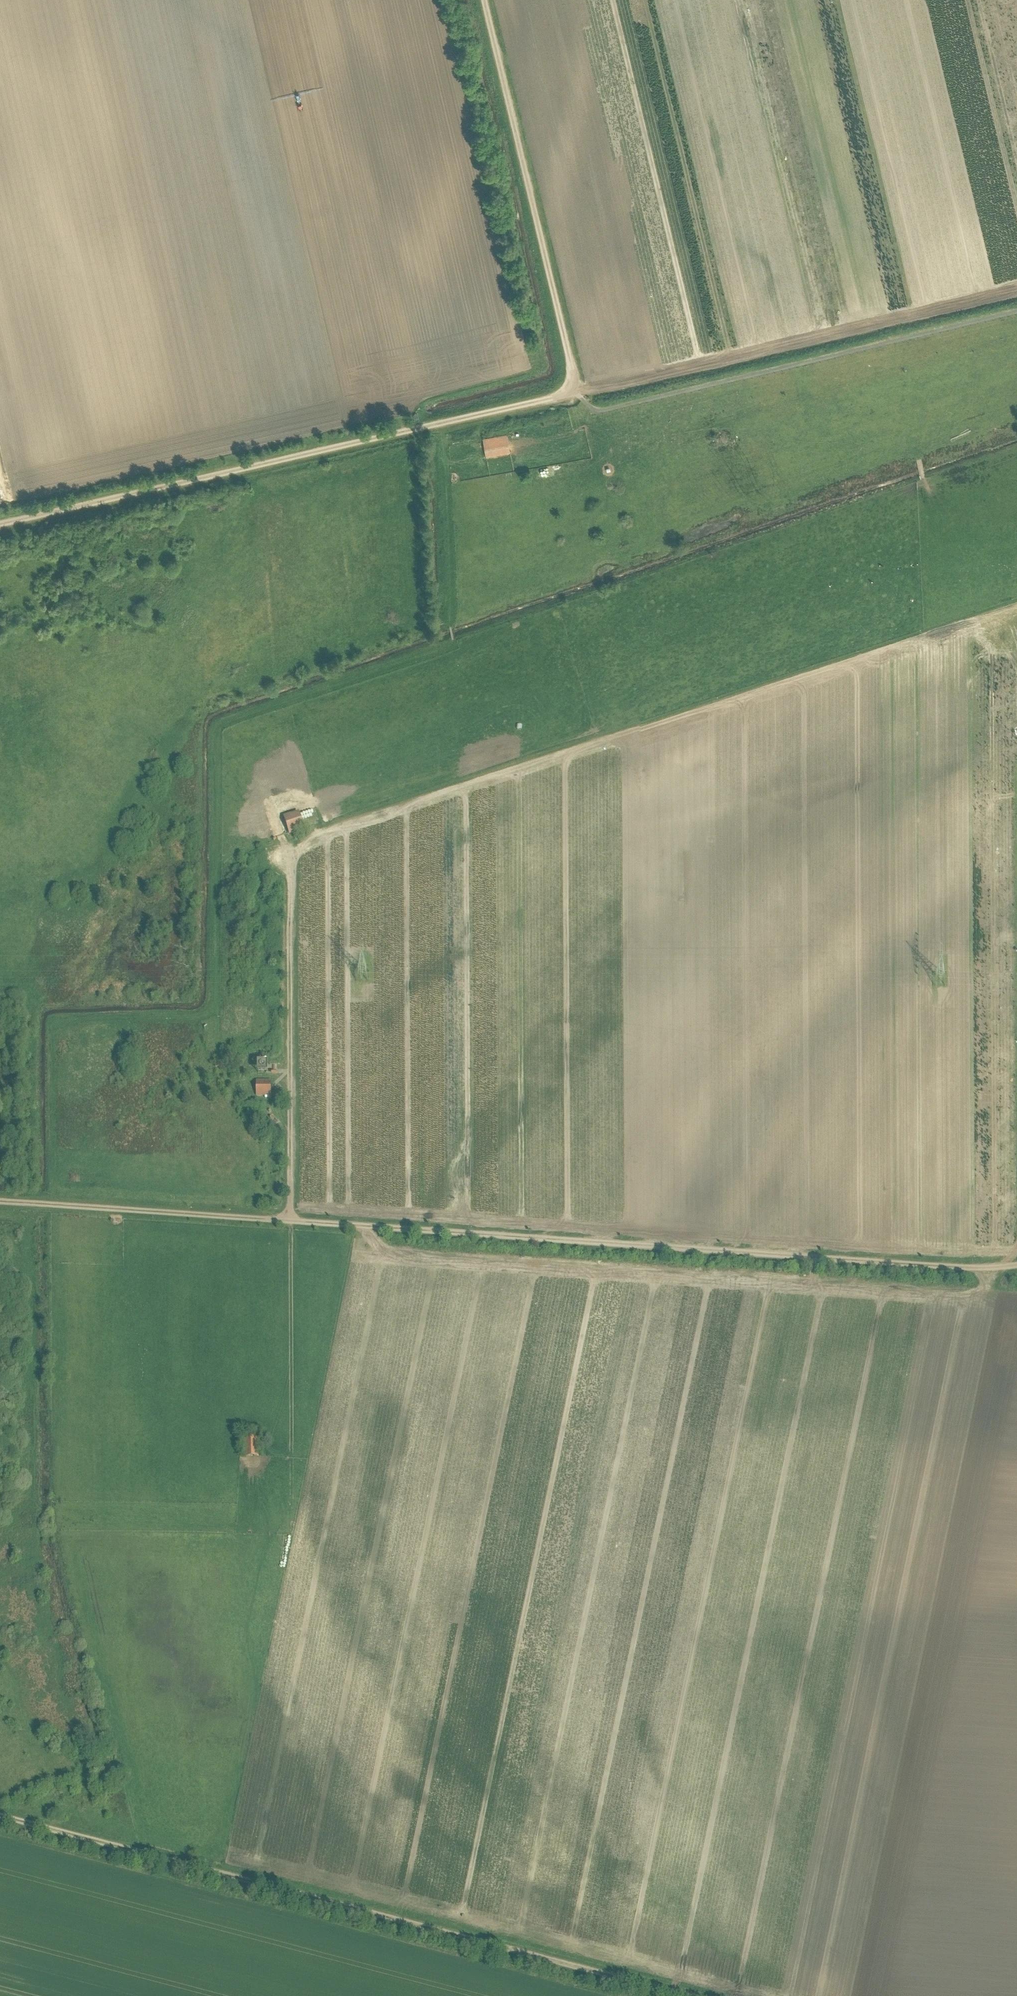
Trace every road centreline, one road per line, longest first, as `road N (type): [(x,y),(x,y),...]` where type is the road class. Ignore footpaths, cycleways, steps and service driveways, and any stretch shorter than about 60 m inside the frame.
road 1 (track): [(0,1199),(1016,1266)]
road 2 (track): [(693,1995),(0,1816)]
road 3 (track): [(0,523),(580,390)]
road 4 (track): [(580,390),(489,0)]
road 5 (track): [(290,1222),(294,860)]

